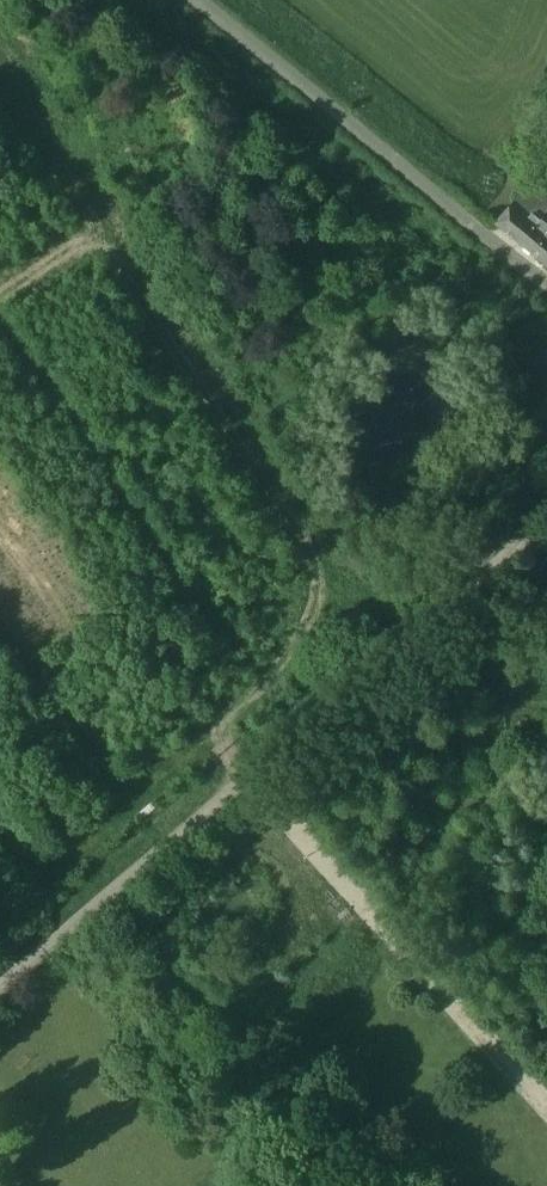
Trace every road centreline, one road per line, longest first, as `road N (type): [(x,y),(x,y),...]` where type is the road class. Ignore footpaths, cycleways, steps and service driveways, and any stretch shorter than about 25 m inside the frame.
road 1 (unclassified): [(0,982),(468,593),(546,507)]
road 2 (unclassified): [(546,282),(197,0)]

